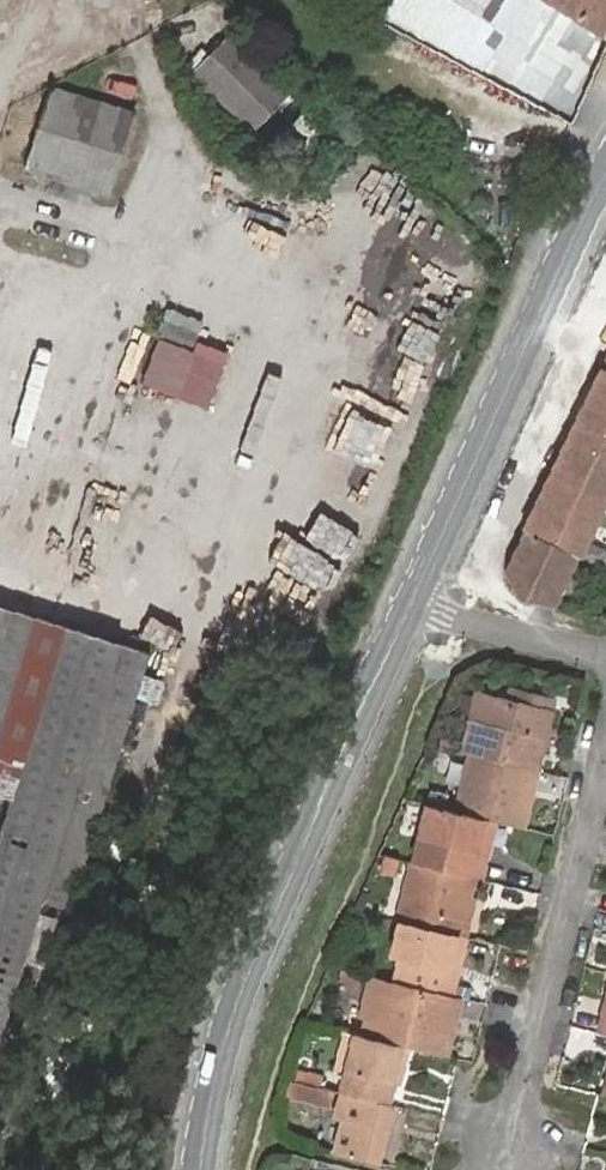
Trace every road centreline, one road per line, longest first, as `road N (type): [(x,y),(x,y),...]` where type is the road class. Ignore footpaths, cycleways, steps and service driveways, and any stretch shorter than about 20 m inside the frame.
road 1 (tertiary): [(409,598),(225,1039),(200,1169)]
road 2 (tertiary): [(605,176),(409,598)]
road 3 (residential): [(605,757),(516,1162)]
road 4 (residential): [(605,654),(546,643),(409,598)]

